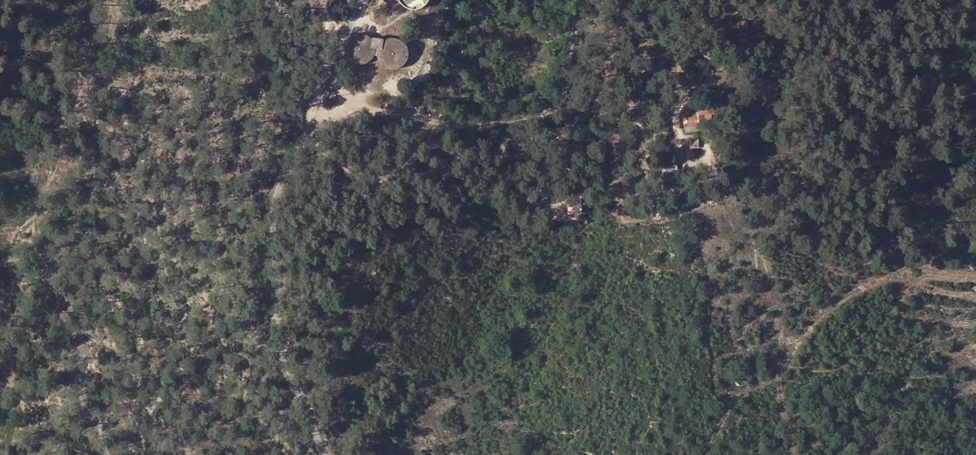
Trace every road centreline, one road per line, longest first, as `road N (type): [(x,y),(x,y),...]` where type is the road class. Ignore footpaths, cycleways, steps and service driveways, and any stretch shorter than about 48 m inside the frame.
road 1 (unclassified): [(327,454),(283,325),(275,252),(305,130),(339,31),(361,0)]
road 2 (track): [(792,454),(778,390),(786,361),(832,302),(876,279),(975,278)]

